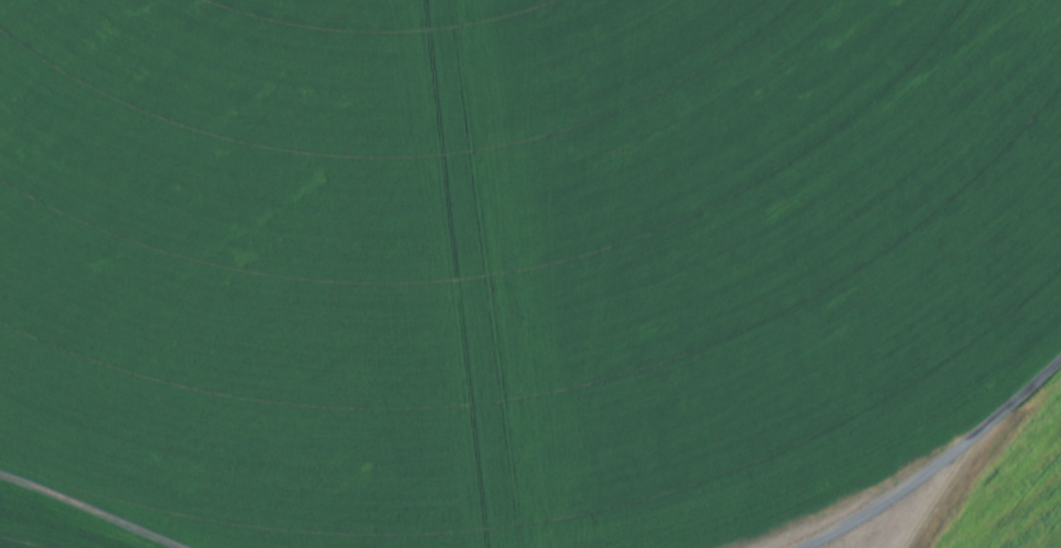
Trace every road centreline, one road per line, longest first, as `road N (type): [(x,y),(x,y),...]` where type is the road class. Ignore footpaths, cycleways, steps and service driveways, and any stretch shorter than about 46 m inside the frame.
road 1 (residential): [(774,547),(1060,323)]
road 2 (residential): [(0,491),(161,547)]

